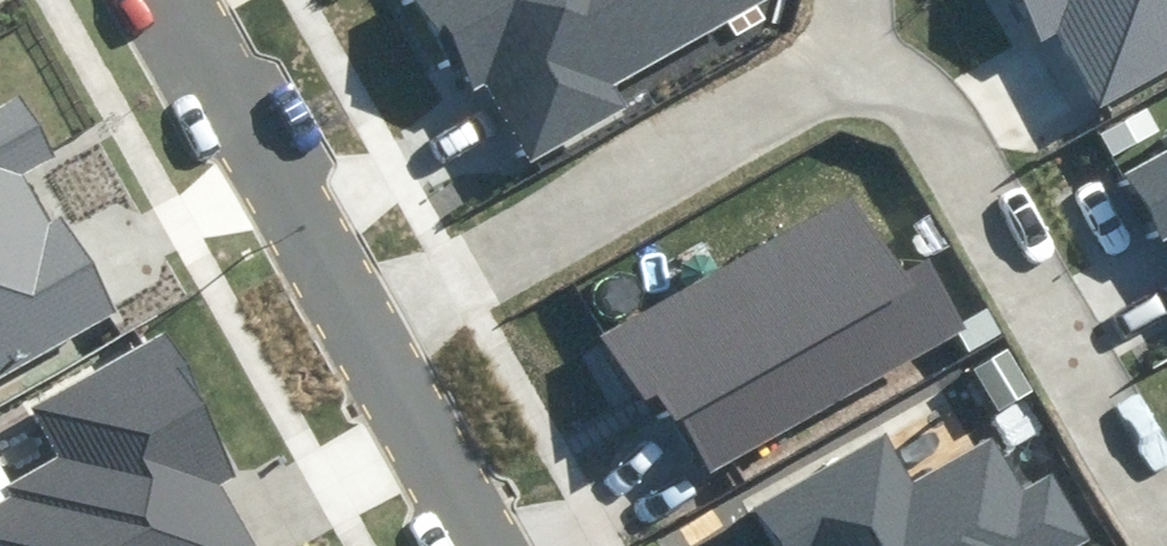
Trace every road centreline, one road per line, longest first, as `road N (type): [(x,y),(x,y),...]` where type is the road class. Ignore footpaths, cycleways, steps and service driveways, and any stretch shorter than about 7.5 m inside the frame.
road 1 (residential): [(1166,513),(923,87),(886,58),(838,56)]
road 2 (residential): [(838,56),(361,325)]
road 3 (residential): [(178,0),(361,325)]
road 4 (residential): [(361,325),(487,545)]

